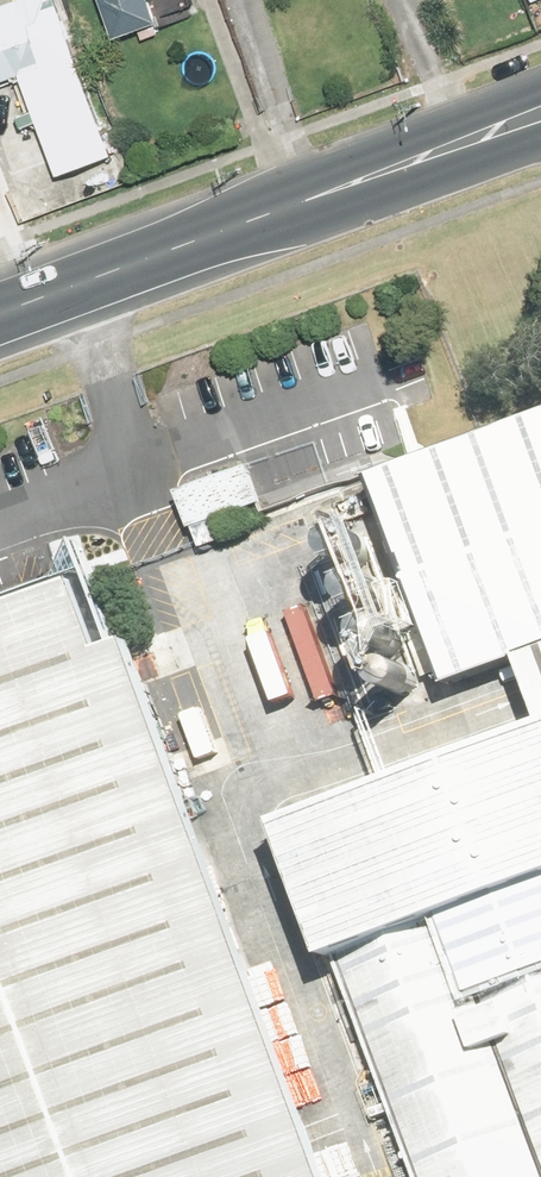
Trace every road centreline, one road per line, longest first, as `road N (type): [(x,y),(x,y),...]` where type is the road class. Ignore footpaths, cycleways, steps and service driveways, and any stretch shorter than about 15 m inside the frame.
road 1 (secondary): [(0,312),(275,206)]
road 2 (secondary): [(540,113),(275,206)]

